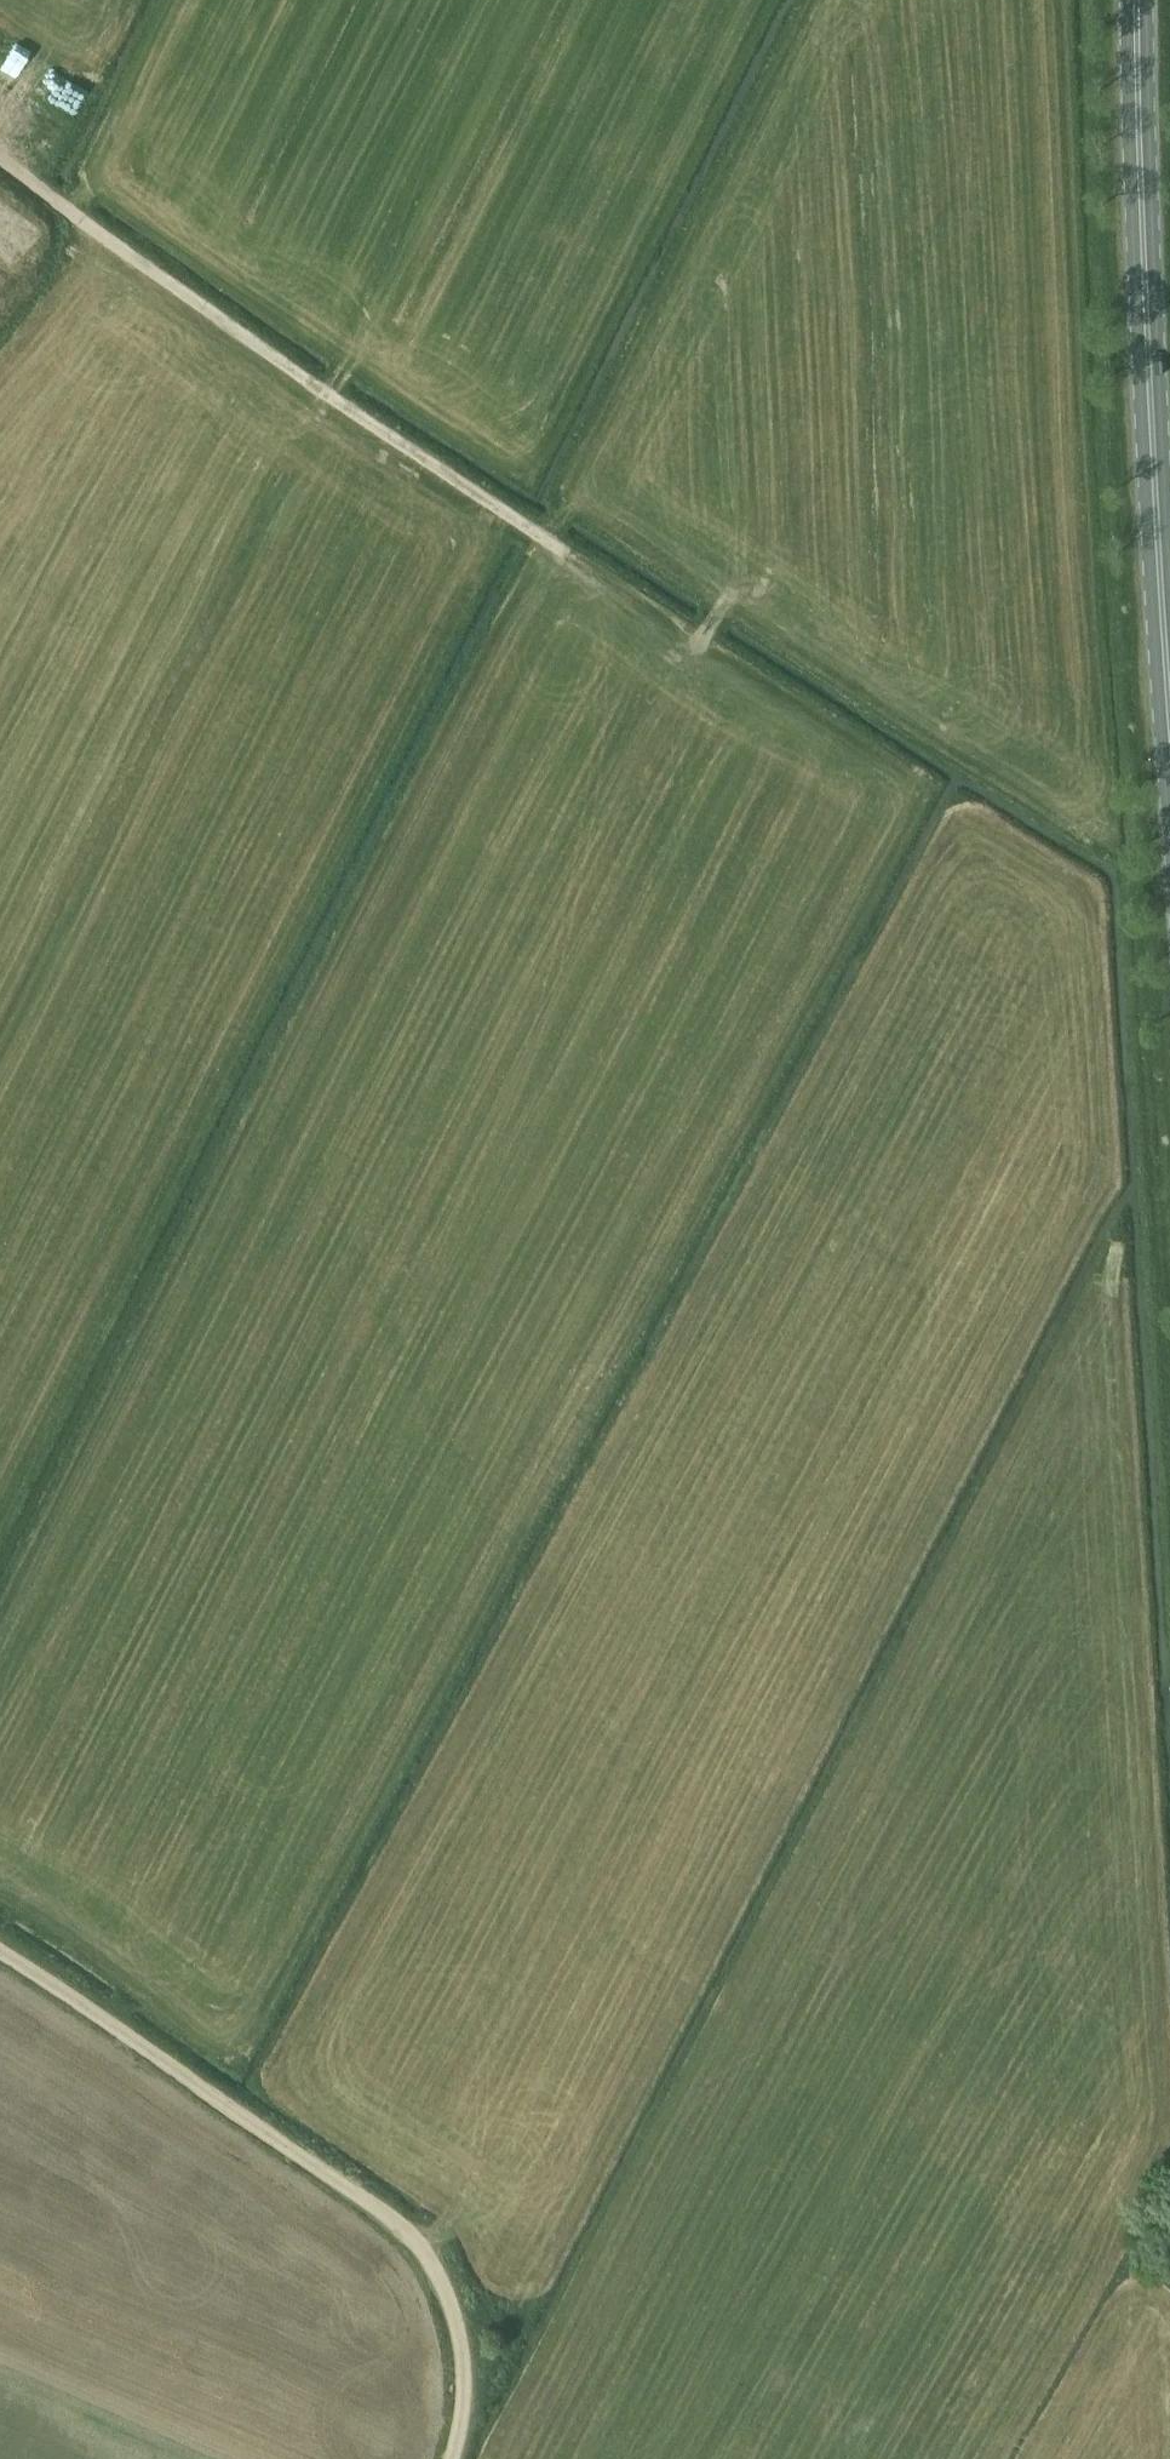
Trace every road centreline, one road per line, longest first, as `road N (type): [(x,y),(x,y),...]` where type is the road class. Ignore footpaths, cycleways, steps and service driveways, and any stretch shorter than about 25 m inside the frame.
road 1 (track): [(446,2458),(459,2392),(451,2317),(414,2249),(231,2107),(0,1956)]
road 2 (primary): [(1169,695),(1137,0)]

